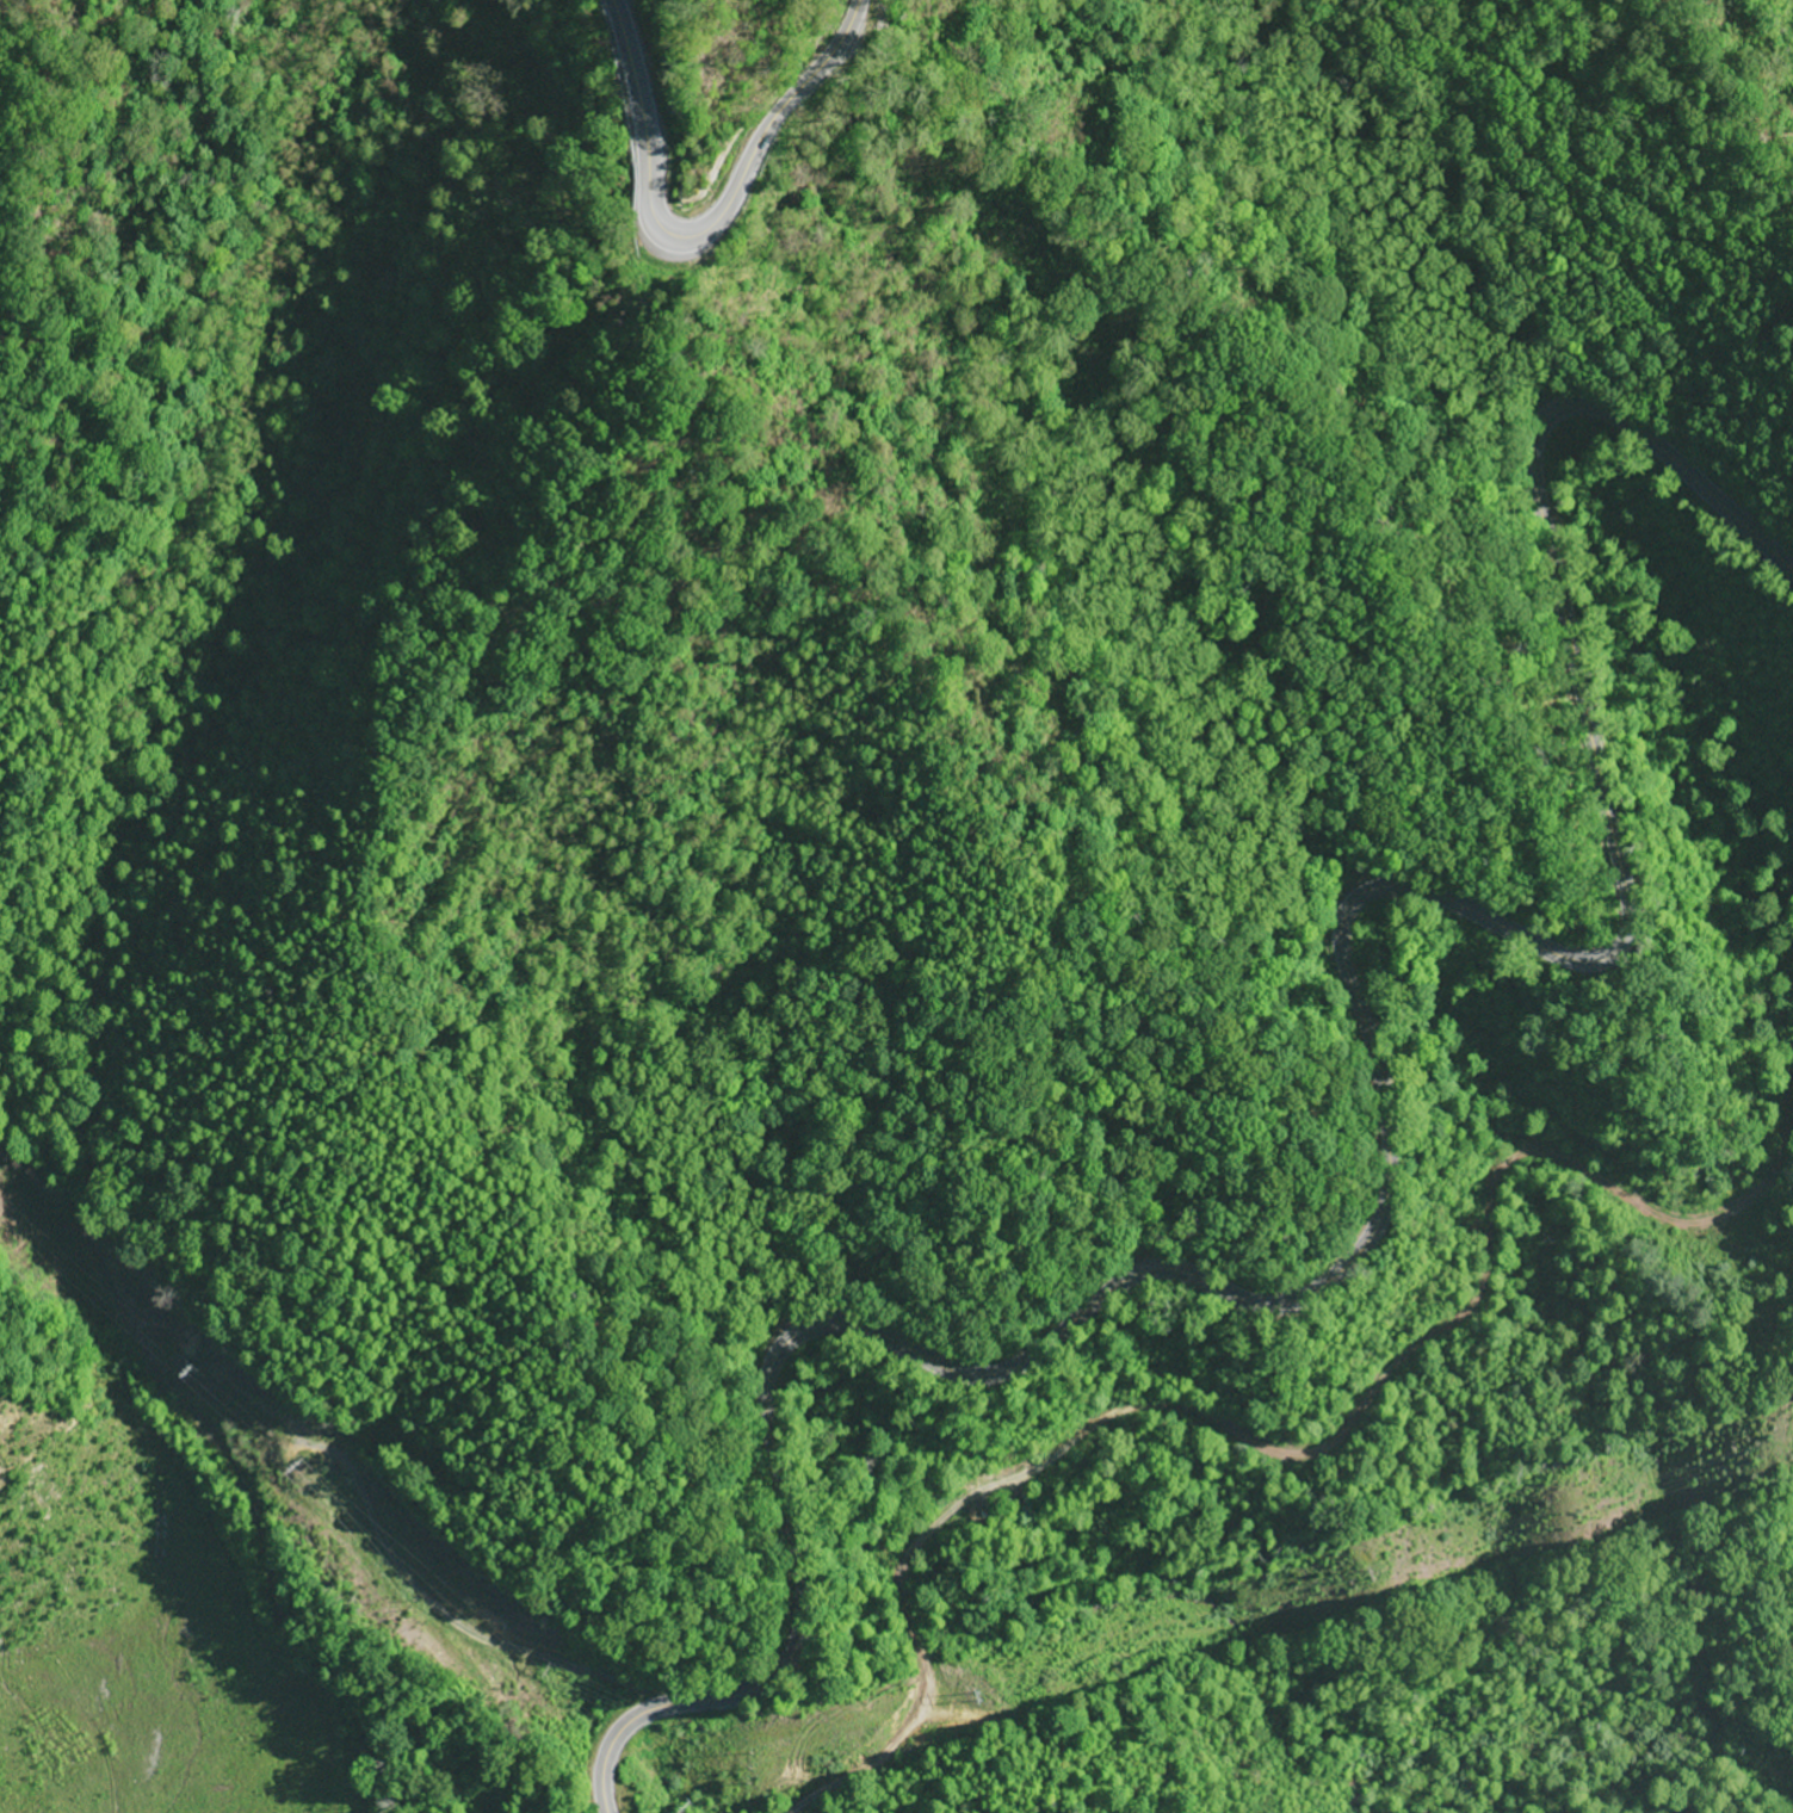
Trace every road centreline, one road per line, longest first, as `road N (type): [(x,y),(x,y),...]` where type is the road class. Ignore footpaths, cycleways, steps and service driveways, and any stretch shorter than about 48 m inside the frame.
road 1 (primary): [(608,1812),(602,1761),(627,1719),(667,1701),(756,1689),(785,1667),(799,1642),(803,1567),(768,1387),(774,1355),(792,1335),(859,1324),(963,1372),(998,1373),(1046,1344),(1113,1286),(1148,1269),(1185,1270),(1259,1302),(1303,1298),(1347,1267),(1389,1202),(1389,1115),(1338,938),(1352,901),(1403,883),(1452,898),(1568,958),(1599,959),(1624,945),(1630,923),(1612,828),(1539,507),(1533,446),(1546,417),(1575,404),(1627,420),(1792,570)]
road 2 (primary): [(859,0),(837,45),(763,134),(718,218),(687,236),(666,229),(651,209),(637,88),(611,0)]

